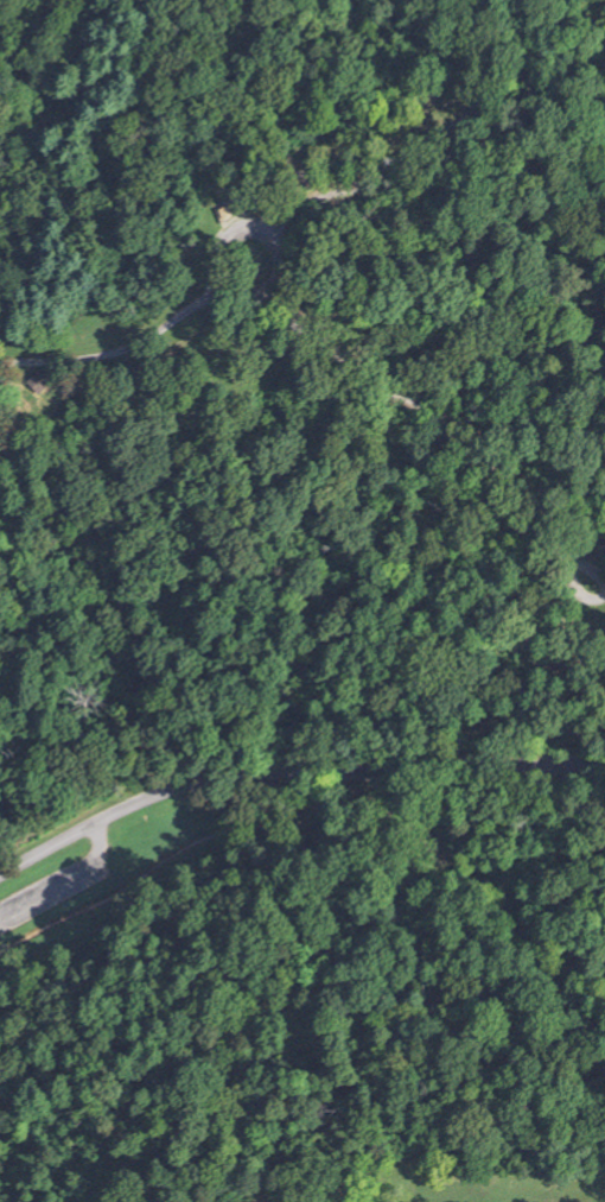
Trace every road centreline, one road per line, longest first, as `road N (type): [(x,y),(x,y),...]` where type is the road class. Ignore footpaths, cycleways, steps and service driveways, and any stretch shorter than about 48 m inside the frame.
road 1 (residential): [(604,766),(222,779),(145,801),(0,876)]

